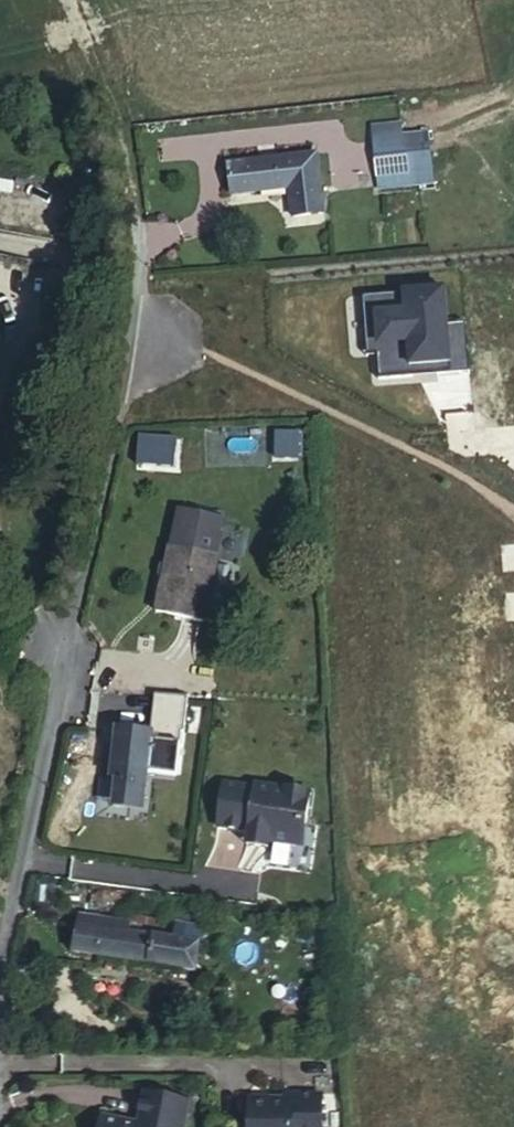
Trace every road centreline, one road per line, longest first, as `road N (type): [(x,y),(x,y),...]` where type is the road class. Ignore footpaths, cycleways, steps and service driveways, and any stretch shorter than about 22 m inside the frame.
road 1 (residential): [(0,1045),(46,683),(144,212)]
road 2 (track): [(144,212),(59,0)]

